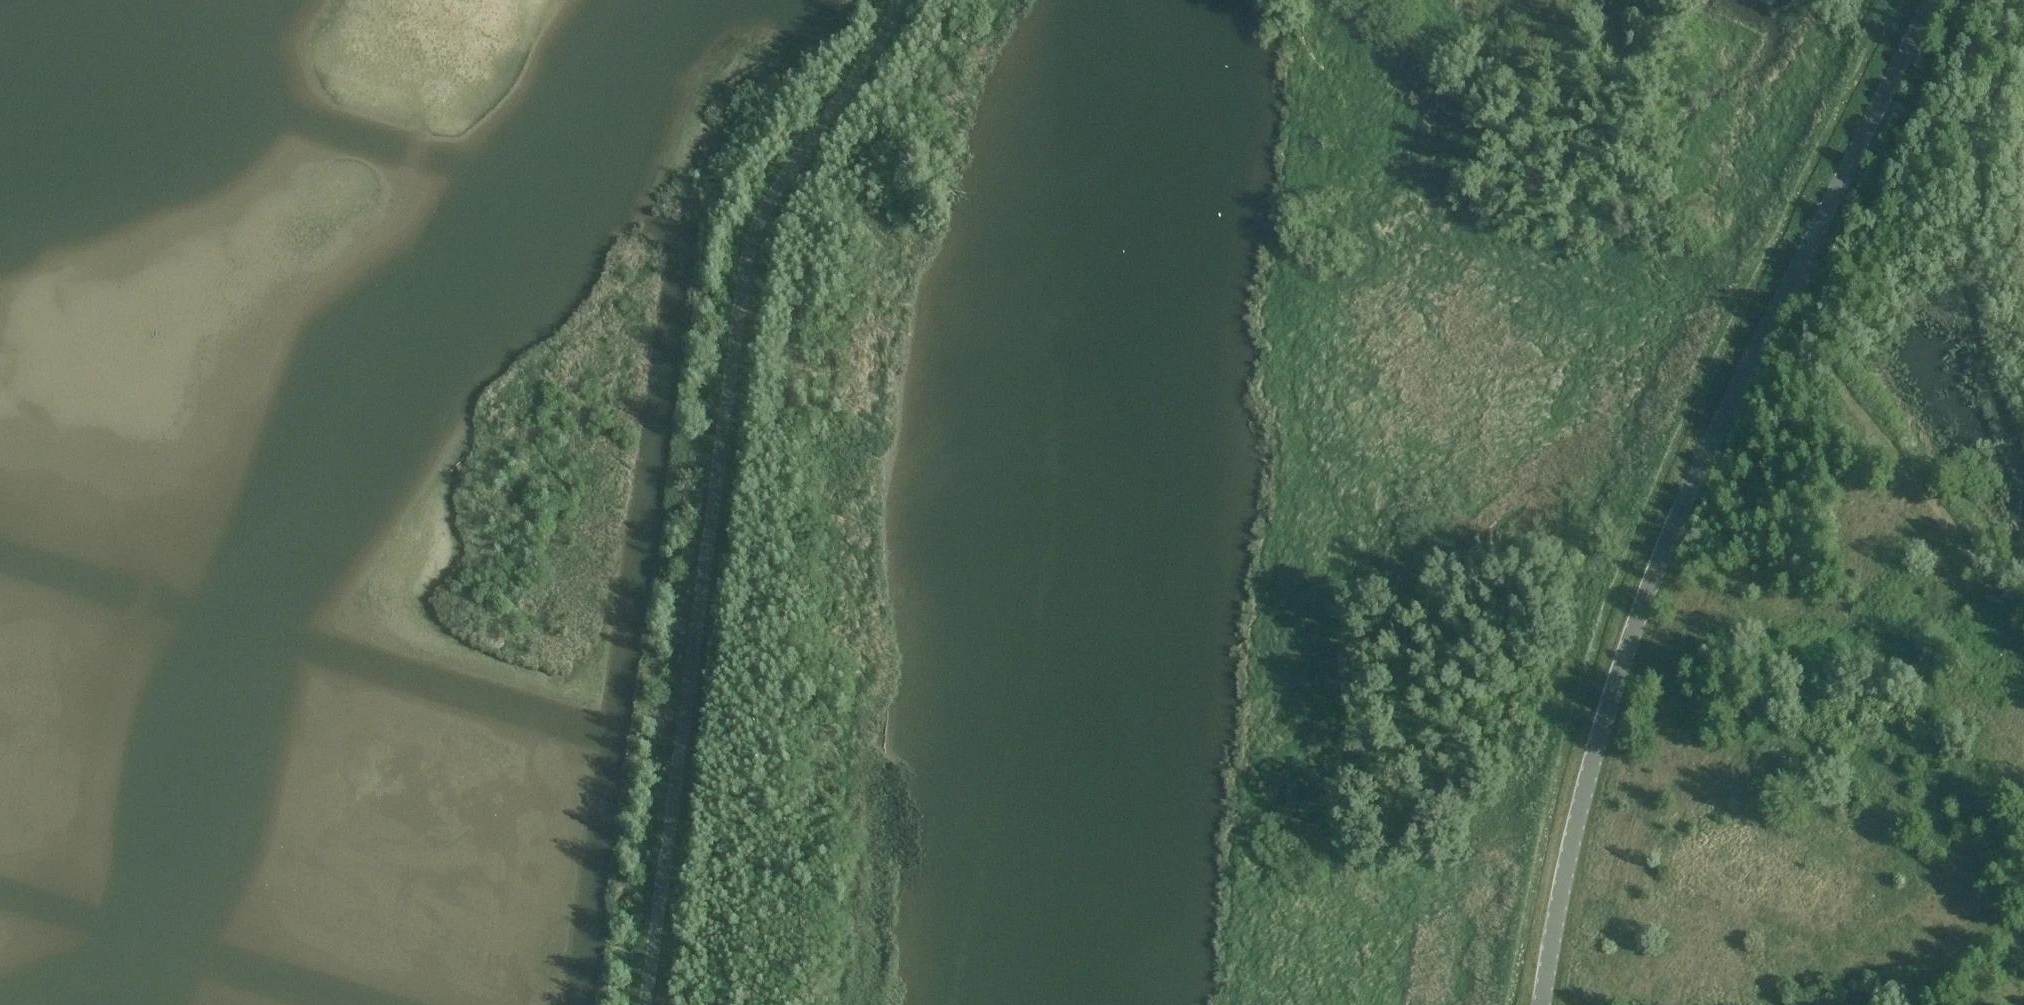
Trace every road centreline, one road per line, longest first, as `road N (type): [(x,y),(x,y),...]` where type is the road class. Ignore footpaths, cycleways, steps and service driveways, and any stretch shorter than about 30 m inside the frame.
road 1 (tertiary): [(1541,1004),(1578,823),(1626,652),(1667,544),(1930,0)]

